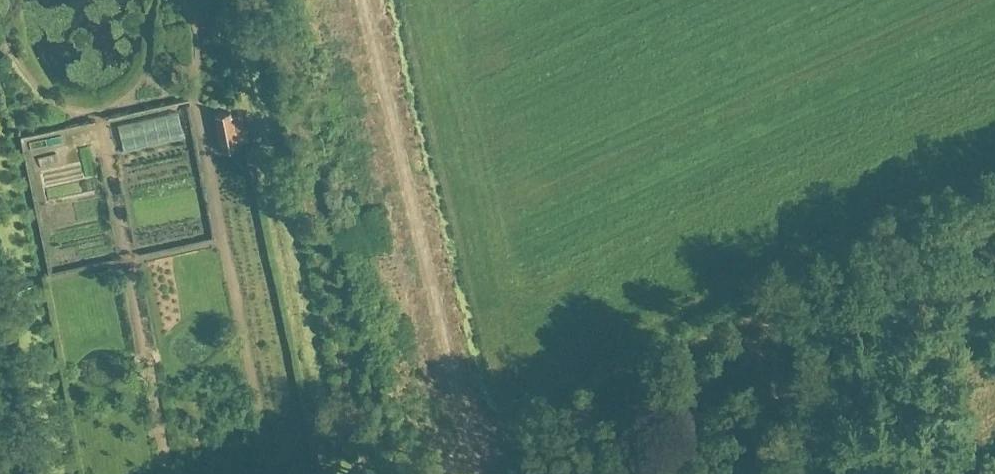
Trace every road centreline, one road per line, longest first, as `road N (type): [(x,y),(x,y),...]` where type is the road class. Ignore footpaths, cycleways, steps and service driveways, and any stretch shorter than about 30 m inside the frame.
road 1 (track): [(345,0),(473,473)]

